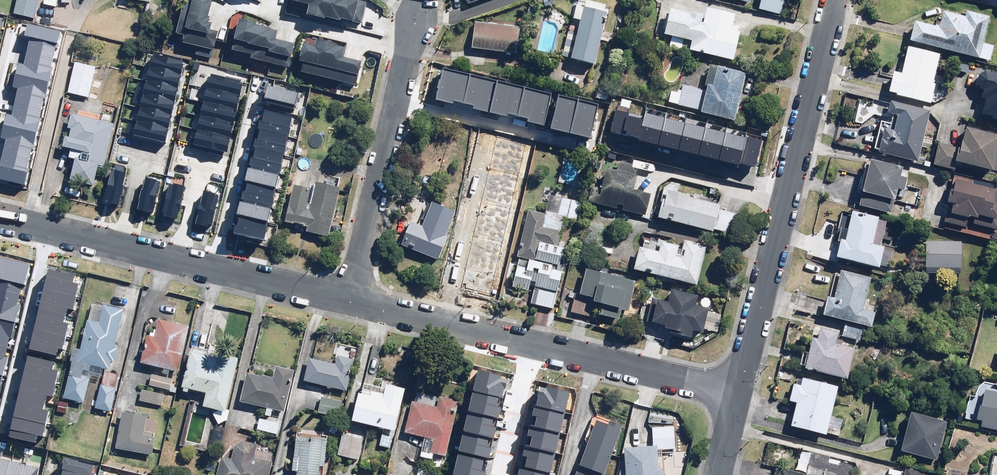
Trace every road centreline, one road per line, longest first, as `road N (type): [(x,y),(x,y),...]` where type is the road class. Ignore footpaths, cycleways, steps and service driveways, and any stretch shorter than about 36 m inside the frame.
road 1 (residential): [(834,0),(735,391)]
road 2 (residential): [(348,298),(735,391)]
road 3 (residential): [(0,217),(348,298)]
road 4 (residential): [(417,18),(348,298)]

